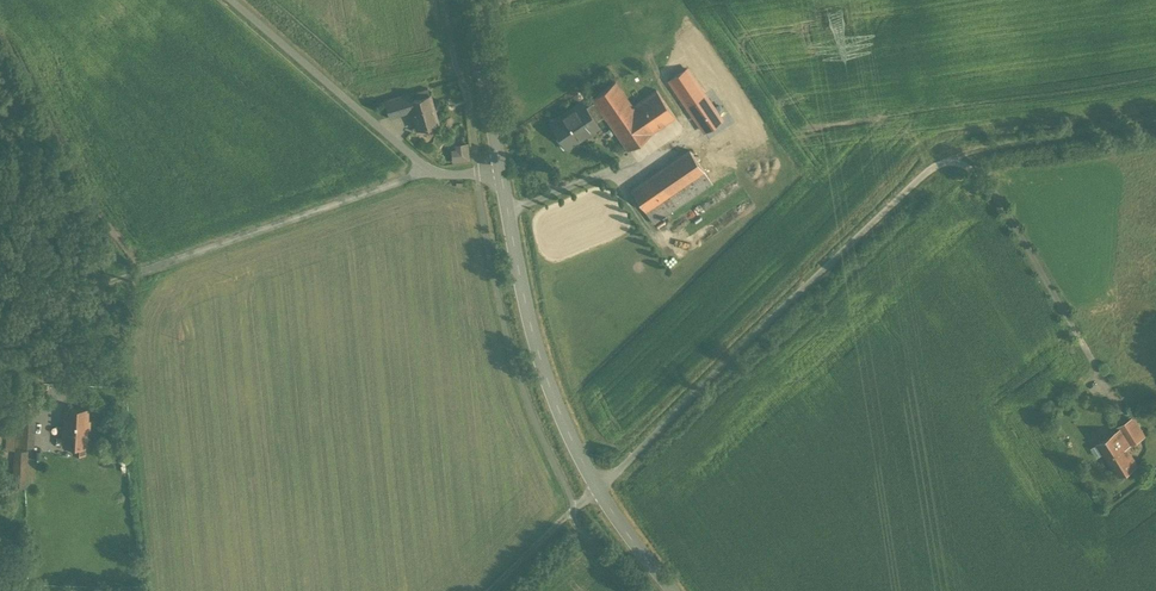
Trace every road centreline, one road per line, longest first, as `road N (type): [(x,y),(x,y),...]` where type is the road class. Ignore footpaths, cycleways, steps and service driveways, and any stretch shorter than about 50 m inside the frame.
road 1 (track): [(491,590),(939,158),(984,140),(1155,113)]
road 2 (unclassified): [(431,170),(67,298),(56,316),(53,384)]
road 3 (tertiary): [(672,590),(618,522),(561,416),(524,298),(500,171)]
road 4 (track): [(949,152),(971,158),(1002,189),(1107,367)]
road 5 (unclassified): [(431,170),(233,0)]
road 6 (tertiary): [(500,171),(471,0)]

